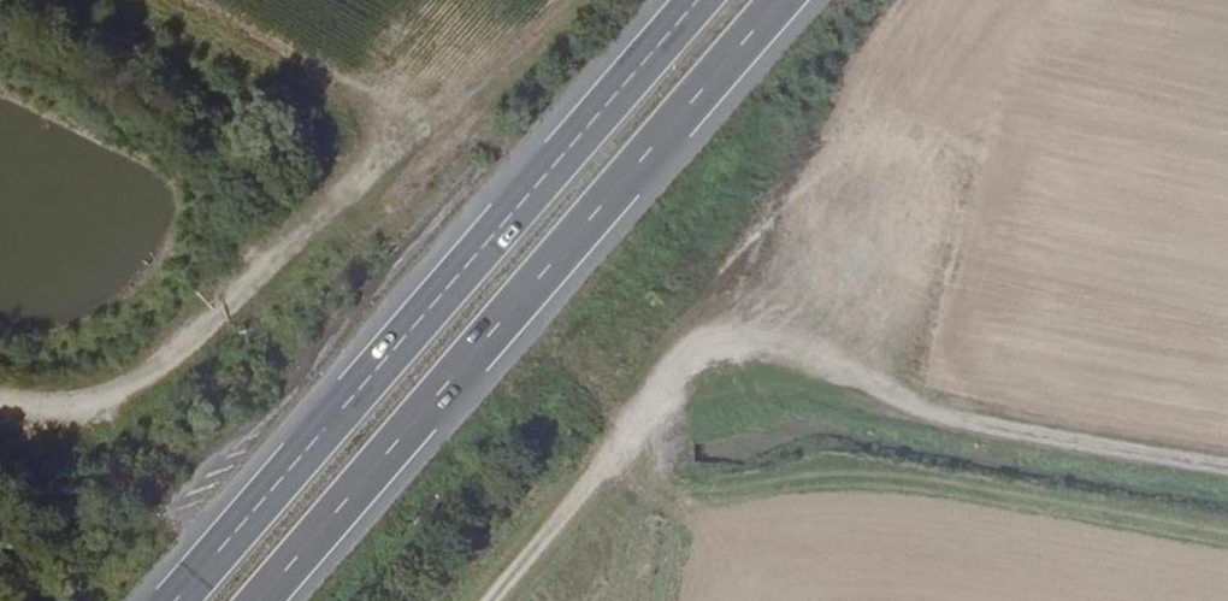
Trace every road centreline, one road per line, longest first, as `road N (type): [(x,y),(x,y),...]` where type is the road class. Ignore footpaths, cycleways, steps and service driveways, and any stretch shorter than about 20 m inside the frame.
road 1 (track): [(496,600),(685,377),(729,352),(798,350),(937,421),(1227,471)]
road 2 (trunk): [(702,0),(181,600)]
road 3 (trunk): [(269,600),(786,0)]
road 4 (track): [(0,398),(54,413),(125,401),(368,169),(493,98),(580,0)]

